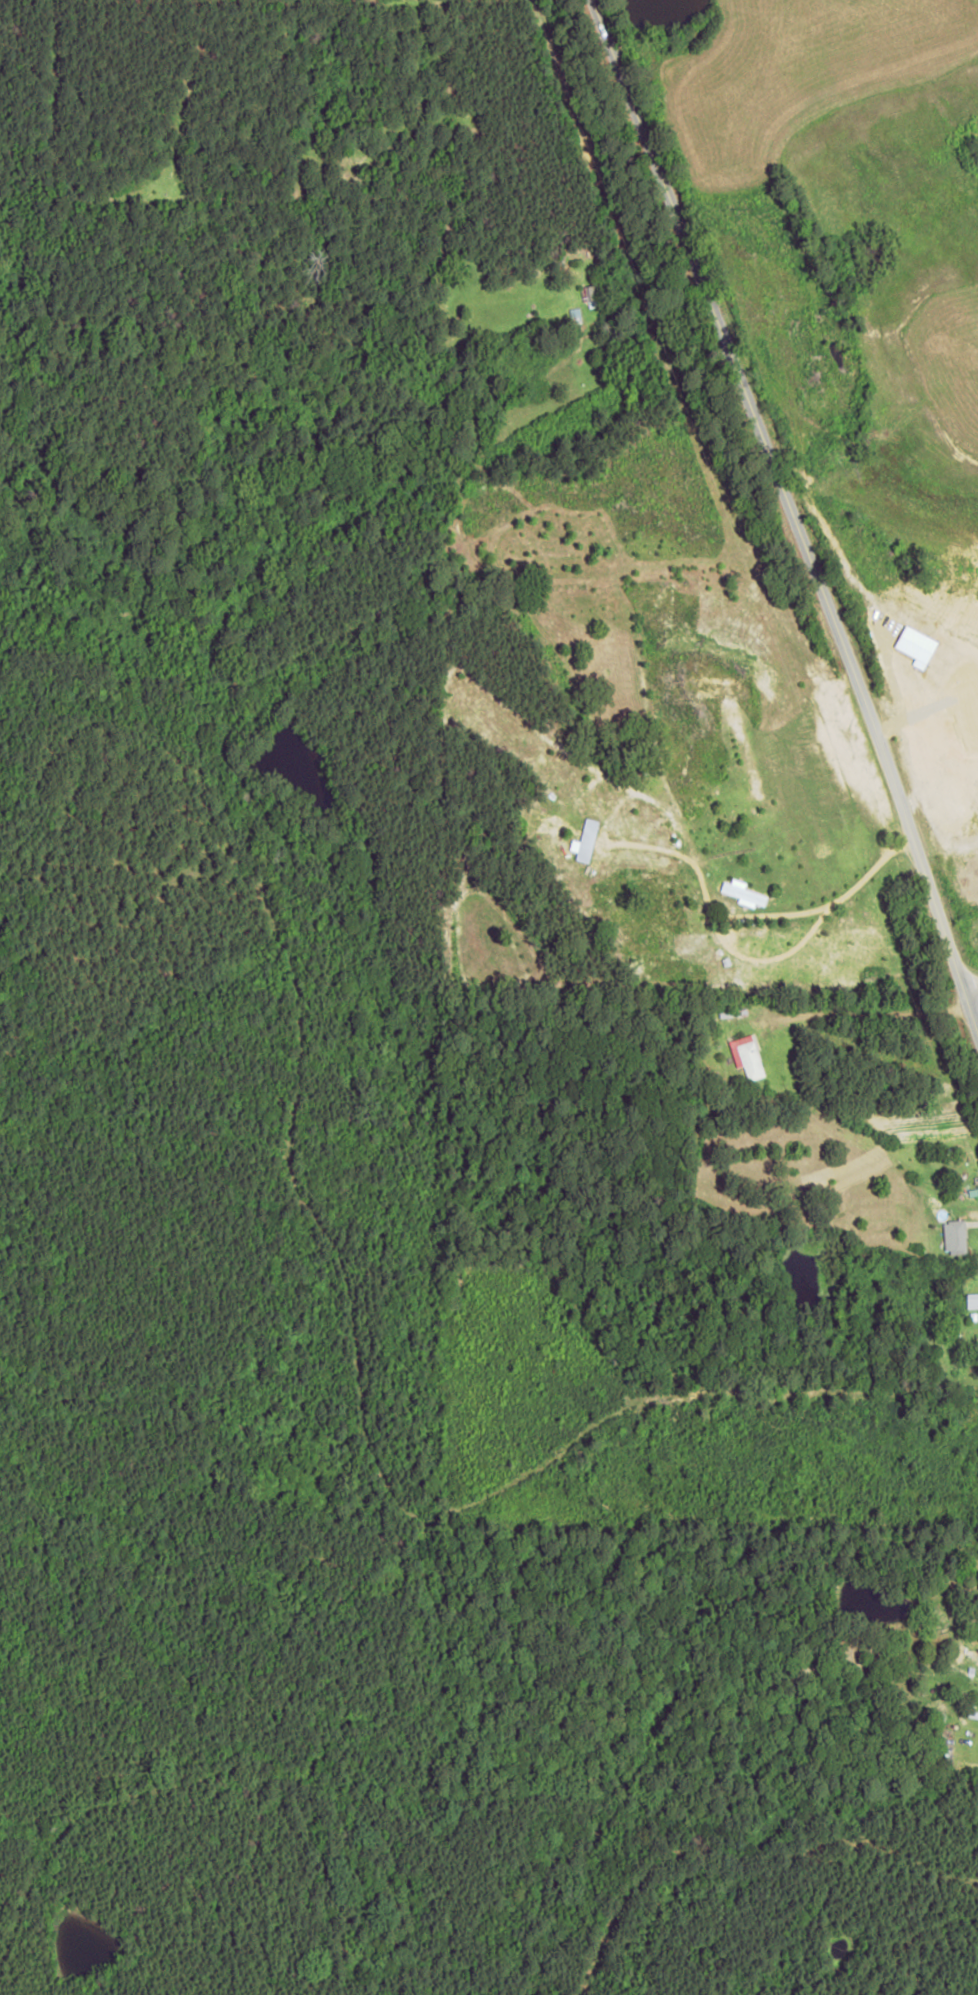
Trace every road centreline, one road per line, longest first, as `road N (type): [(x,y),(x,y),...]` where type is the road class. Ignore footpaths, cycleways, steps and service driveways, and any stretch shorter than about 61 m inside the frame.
road 1 (tertiary): [(977,1001),(587,0)]

